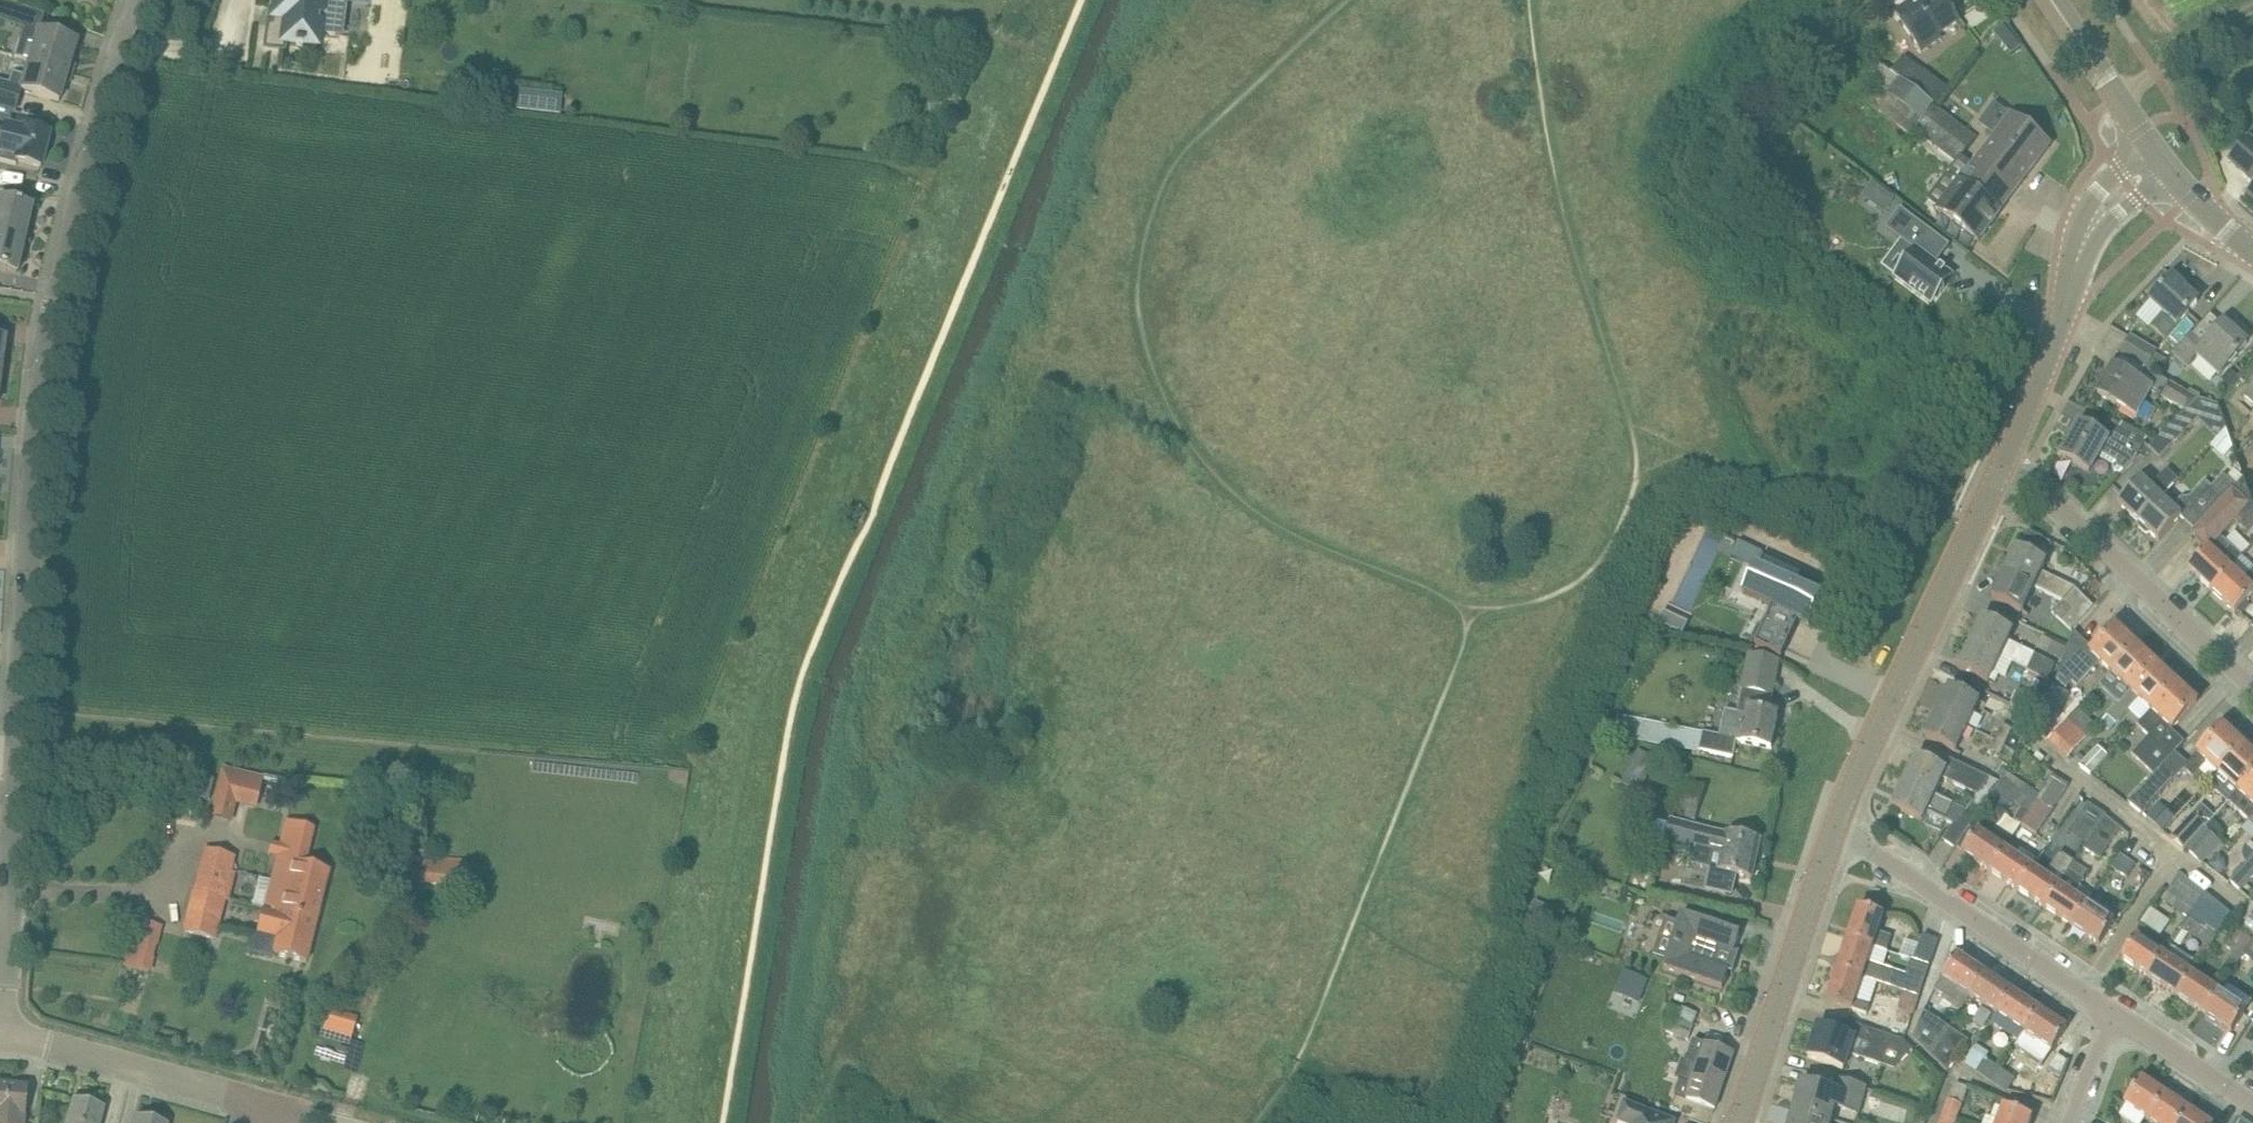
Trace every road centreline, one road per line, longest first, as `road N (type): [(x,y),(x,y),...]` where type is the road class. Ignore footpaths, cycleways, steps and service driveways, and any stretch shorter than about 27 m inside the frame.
road 1 (residential): [(12,1041),(5,1010),(27,479),(48,287),(138,0)]
road 2 (tertiary): [(1835,826),(1868,740),(2005,460)]
road 3 (residential): [(2252,687),(2005,460)]
road 4 (residential): [(2114,1005),(1835,826)]
road 5 (tertiary): [(1741,1122),(1835,826)]
road 6 (residential): [(263,1101),(46,1041),(12,1041)]
road 7 (tertiary): [(2151,144),(2089,200),(2072,243),(2066,302)]
road 8 (tertiary): [(2151,144),(2051,0)]
road 9 (tertiary): [(2066,302),(2106,222),(2169,170)]
road 10 (tertiary): [(2005,460),(2066,302)]
road 11 (residential): [(2252,1097),(2114,1005)]
road 12 (track): [(2116,98),(2252,19)]
road 13 (residential): [(2068,1122),(2114,1005)]

